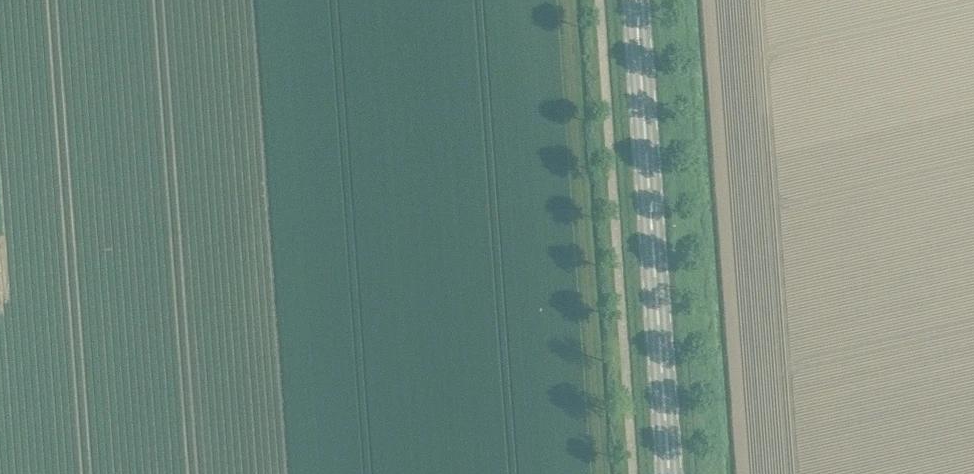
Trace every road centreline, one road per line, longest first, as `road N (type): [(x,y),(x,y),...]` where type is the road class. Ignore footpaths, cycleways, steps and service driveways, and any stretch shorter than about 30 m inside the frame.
road 1 (secondary): [(669,473),(635,0)]

